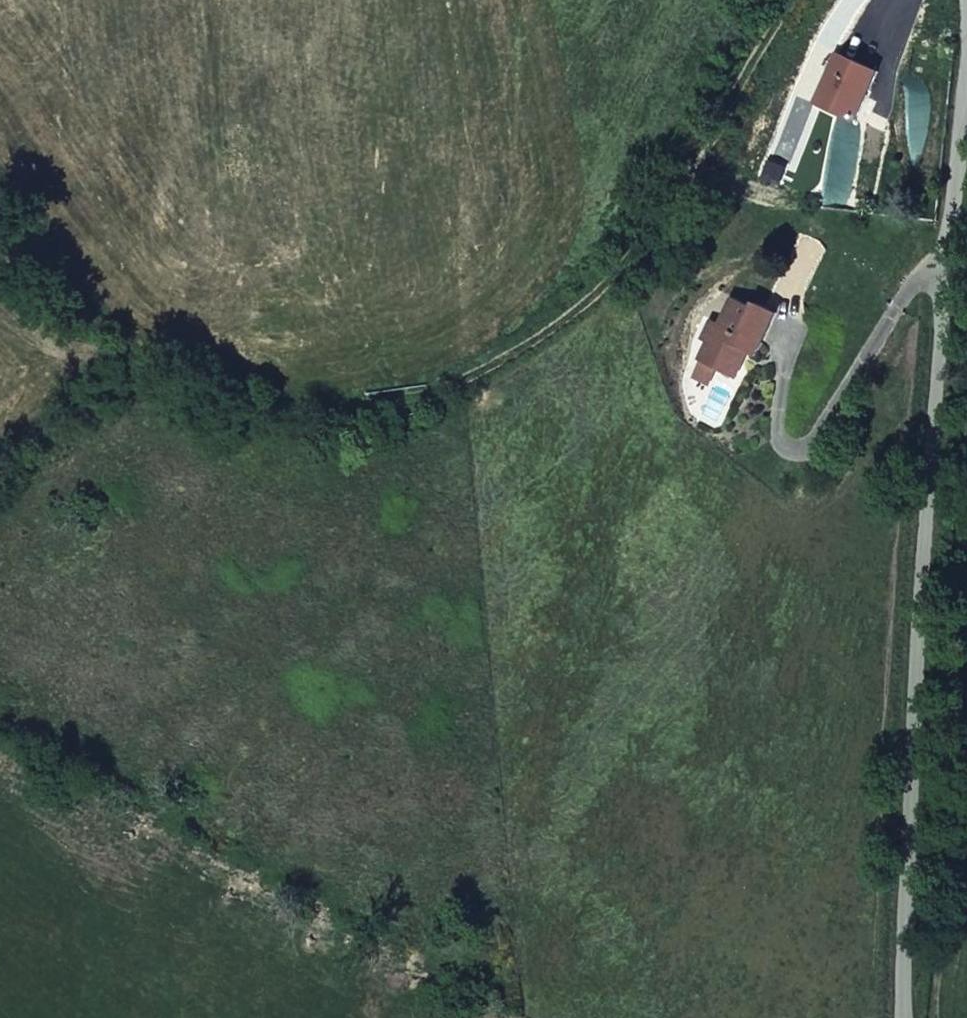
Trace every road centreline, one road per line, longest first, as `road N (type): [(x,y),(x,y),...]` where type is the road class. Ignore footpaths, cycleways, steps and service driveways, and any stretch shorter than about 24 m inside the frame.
road 1 (track): [(797,0),(658,225),(581,310),(476,385),(370,422),(266,418),(167,373),(96,329),(30,263),(0,214)]
road 2 (residential): [(966,141),(907,1017)]

